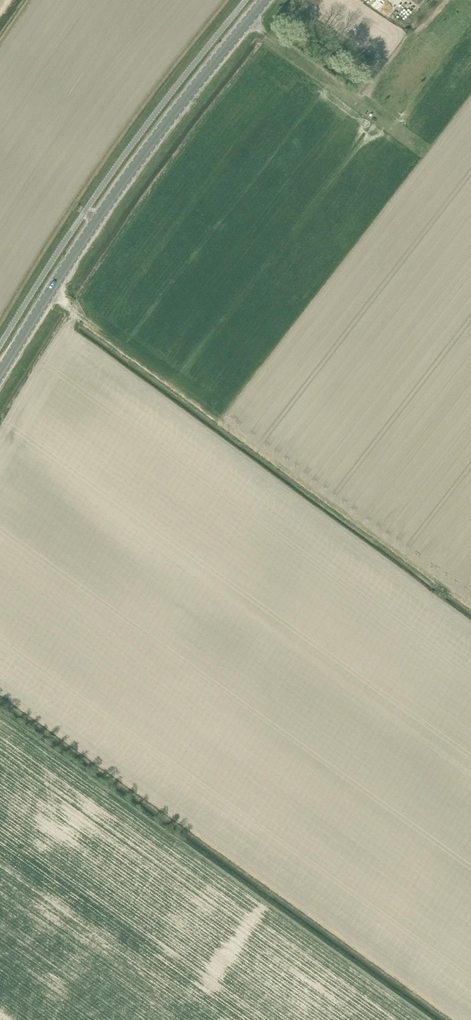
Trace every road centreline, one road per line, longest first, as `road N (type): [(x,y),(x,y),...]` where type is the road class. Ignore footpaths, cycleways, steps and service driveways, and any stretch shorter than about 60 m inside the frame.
road 1 (primary): [(0,374),(110,201),(265,0)]

